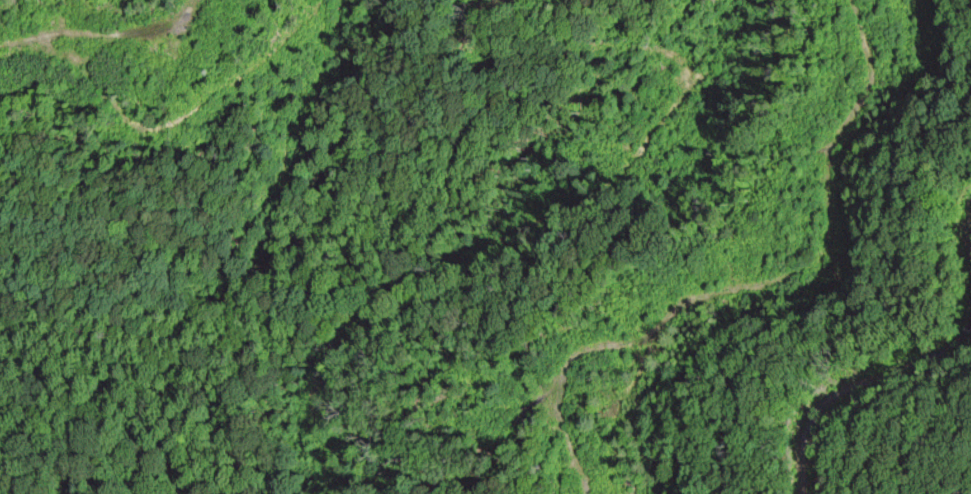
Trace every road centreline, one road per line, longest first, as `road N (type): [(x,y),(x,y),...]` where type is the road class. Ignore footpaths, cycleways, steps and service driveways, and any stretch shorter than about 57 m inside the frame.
road 1 (track): [(795,493),(800,449),(827,409),(912,358),(962,339),(970,203)]

